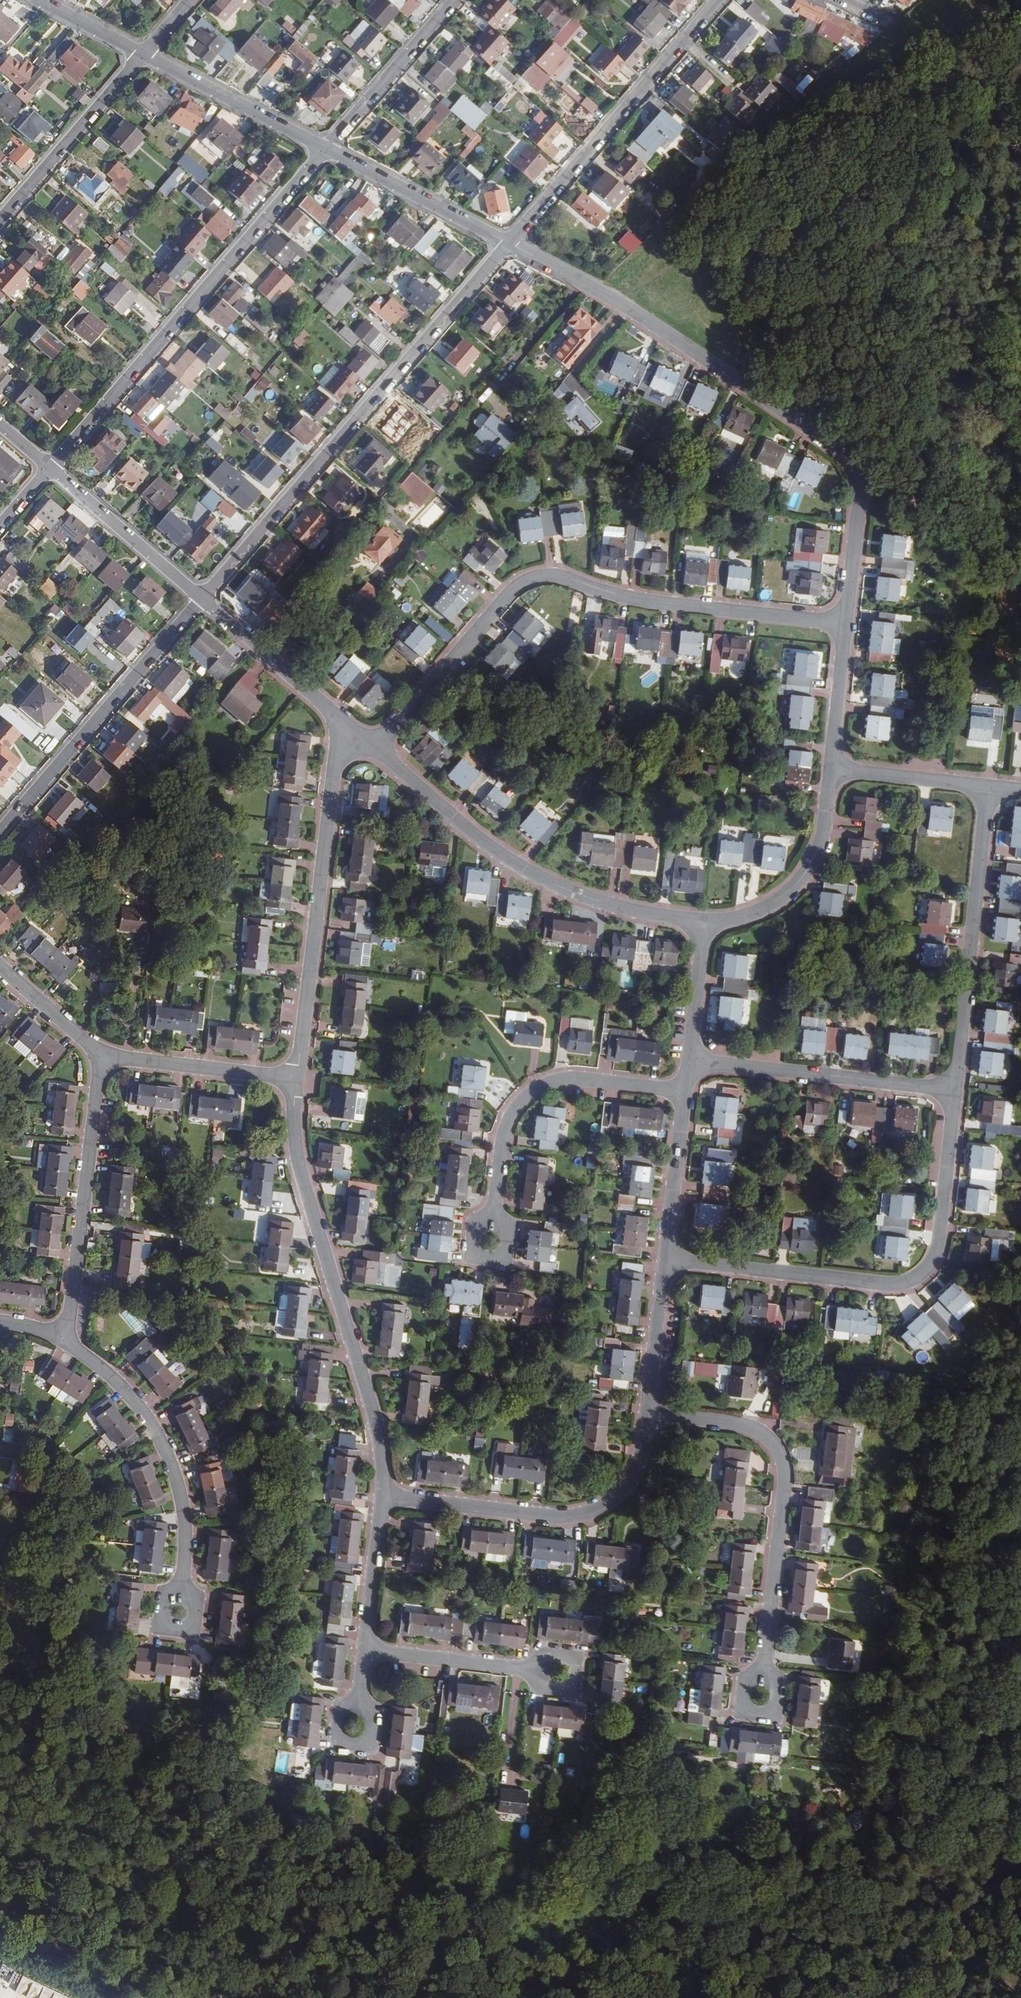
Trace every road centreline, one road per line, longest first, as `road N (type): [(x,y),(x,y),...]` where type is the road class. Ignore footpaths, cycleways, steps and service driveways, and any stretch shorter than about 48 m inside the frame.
road 1 (residential): [(846,624),(861,491),(848,457),(619,300),(509,243)]
road 2 (residential): [(375,748),(507,596),(533,579),(565,578),(635,600),(846,624)]
road 3 (residential): [(202,599),(509,243)]
road 4 (residential): [(665,1259),(889,1285),(918,1277),(938,1246),(954,1090)]
road 5 (residential): [(382,1497),(376,1426),(297,1151),(296,1080)]
road 6 (residential): [(326,149),(50,467)]
road 7 (residential): [(761,1695),(782,1456),(750,1426),(646,1413)]
road 8 (residential): [(705,921),(594,901),(530,872),(375,748)]
road 9 (residential): [(296,1080),(334,767),(357,733)]
road 10 (residential): [(382,1497),(582,1516),(631,1481),(646,1413)]
road 11 (residential): [(509,243),(720,0)]
road 12 (residential): [(490,1242),(503,1138),(536,1088),(573,1079),(686,1091)]
road 13 (residential): [(66,1342),(132,1398),(166,1453),(186,1531),(179,1613)]
road 14 (residential): [(0,833),(202,599)]
road 15 (residential): [(954,1090),(988,788)]
road 16 (residential): [(66,1342),(103,1058)]
road 17 (residential): [(954,1090),(689,1059)]
road 18 (track): [(928,1997),(1020,1789)]
road 19 (residential): [(831,770),(821,840),(804,876),(763,910),(705,921)]
road 20 (residential): [(0,221),(144,54)]
road 21 (residential): [(509,243),(326,149)]
road 22 (residential): [(326,149),(144,54)]
road 23 (residential): [(357,733),(202,599)]
road 24 (residential): [(202,599),(50,467)]
road 25 (residential): [(365,1651),(561,1674)]
road 26 (residential): [(454,0),(326,149)]
road 27 (residential): [(296,1080),(103,1058)]
road 28 (residential): [(665,1259),(686,1091)]
road 29 (track): [(886,484),(1020,578)]
road 30 (residential): [(831,770),(988,788)]
road 31 (residential): [(646,1413),(665,1259)]
road 32 (residential): [(365,1651),(382,1497)]
road 33 (residential): [(831,770),(846,624)]
road 34 (residential): [(689,1059),(705,921)]
road 35 (residential): [(103,1058),(0,967)]

